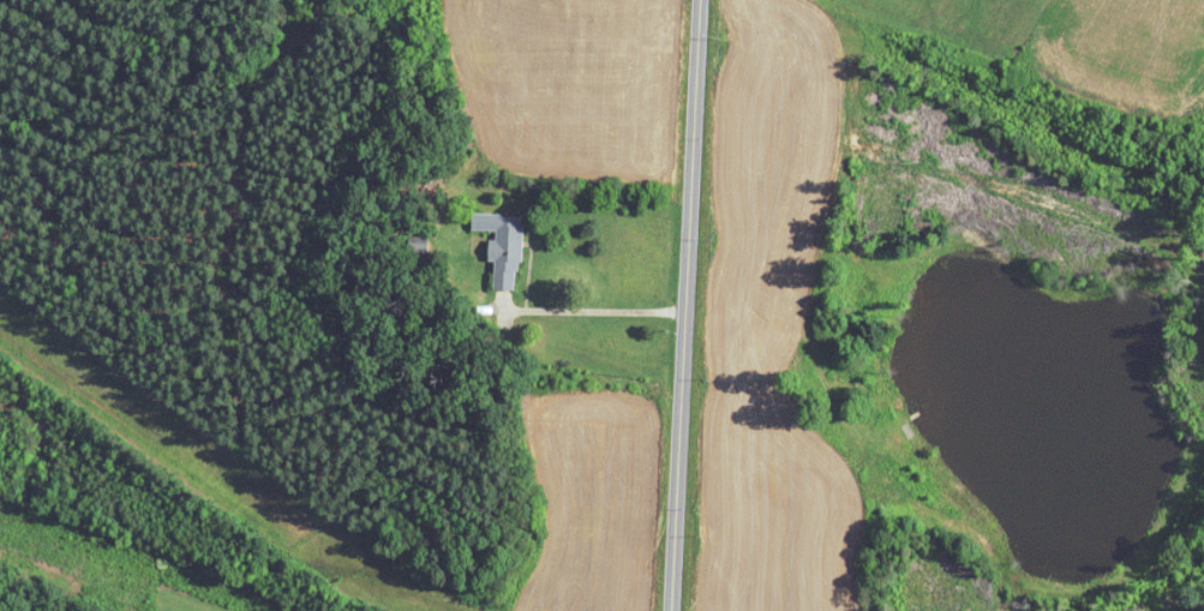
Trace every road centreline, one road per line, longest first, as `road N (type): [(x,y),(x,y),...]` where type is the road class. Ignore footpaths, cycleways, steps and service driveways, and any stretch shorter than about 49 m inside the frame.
road 1 (tertiary): [(670,610),(699,0)]

